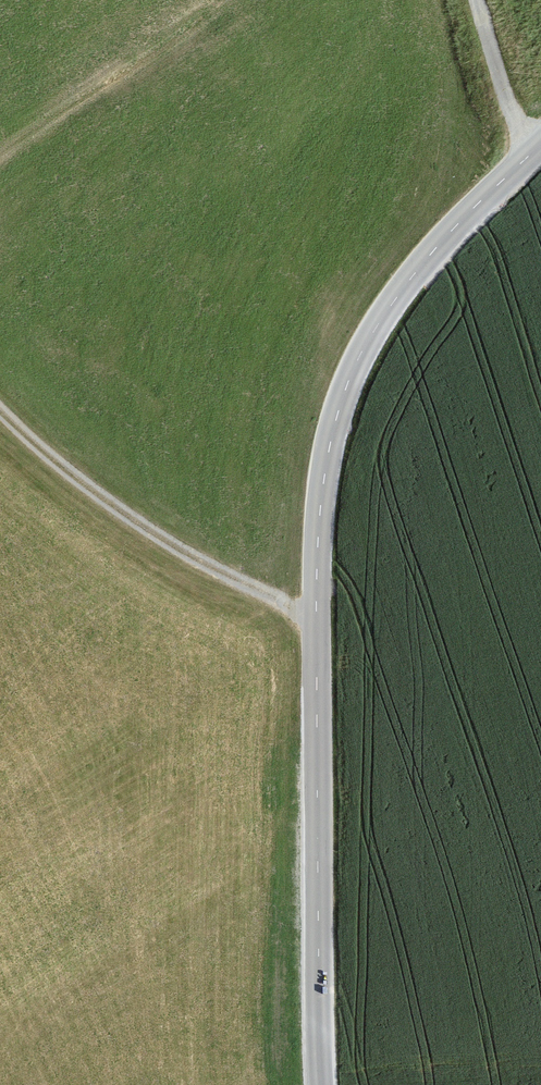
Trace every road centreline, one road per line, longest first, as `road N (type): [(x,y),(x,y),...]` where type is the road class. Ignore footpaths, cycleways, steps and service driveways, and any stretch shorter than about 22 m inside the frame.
road 1 (tertiary): [(324,1084),(314,929),(319,537),(335,423),(369,334),(433,249),(540,143)]
road 2 (track): [(317,615),(157,536),(69,473),(0,408)]
road 3 (track): [(479,0),(507,102),(533,151)]

